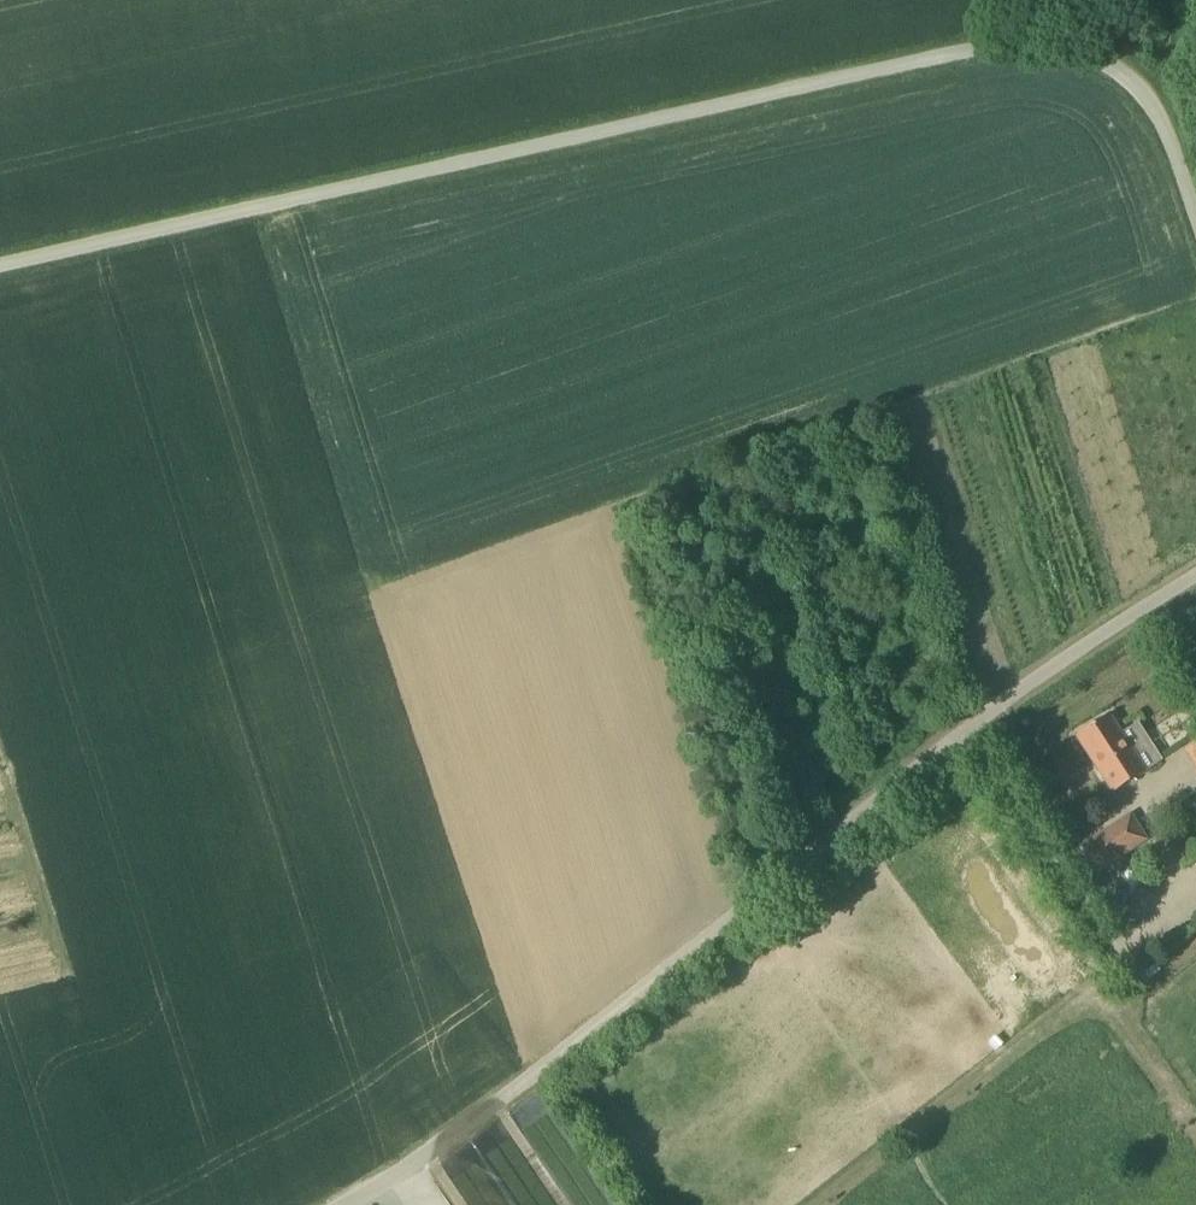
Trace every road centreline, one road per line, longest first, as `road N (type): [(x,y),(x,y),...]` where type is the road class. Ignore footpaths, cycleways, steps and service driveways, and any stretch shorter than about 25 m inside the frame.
road 1 (unclassified): [(0,284),(1005,59),(1085,65),(1126,87),(1161,122),(1195,225)]
road 2 (track): [(1195,597),(1116,647),(392,1179),(341,1204)]
road 3 (track): [(1161,122),(1181,85),(1175,0)]

